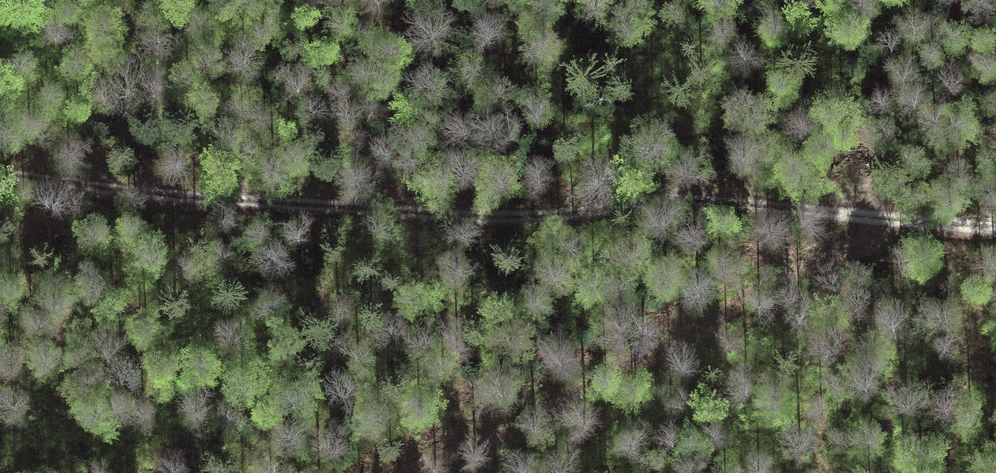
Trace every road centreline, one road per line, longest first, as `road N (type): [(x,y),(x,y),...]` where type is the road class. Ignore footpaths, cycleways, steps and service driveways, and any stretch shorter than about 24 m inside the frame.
road 1 (track): [(995,229),(664,201),(505,219),(396,213),(0,176)]
road 2 (track): [(403,472),(472,451),(683,343),(801,264),(863,249),(874,216)]
road 3 (track): [(995,133),(874,216)]

